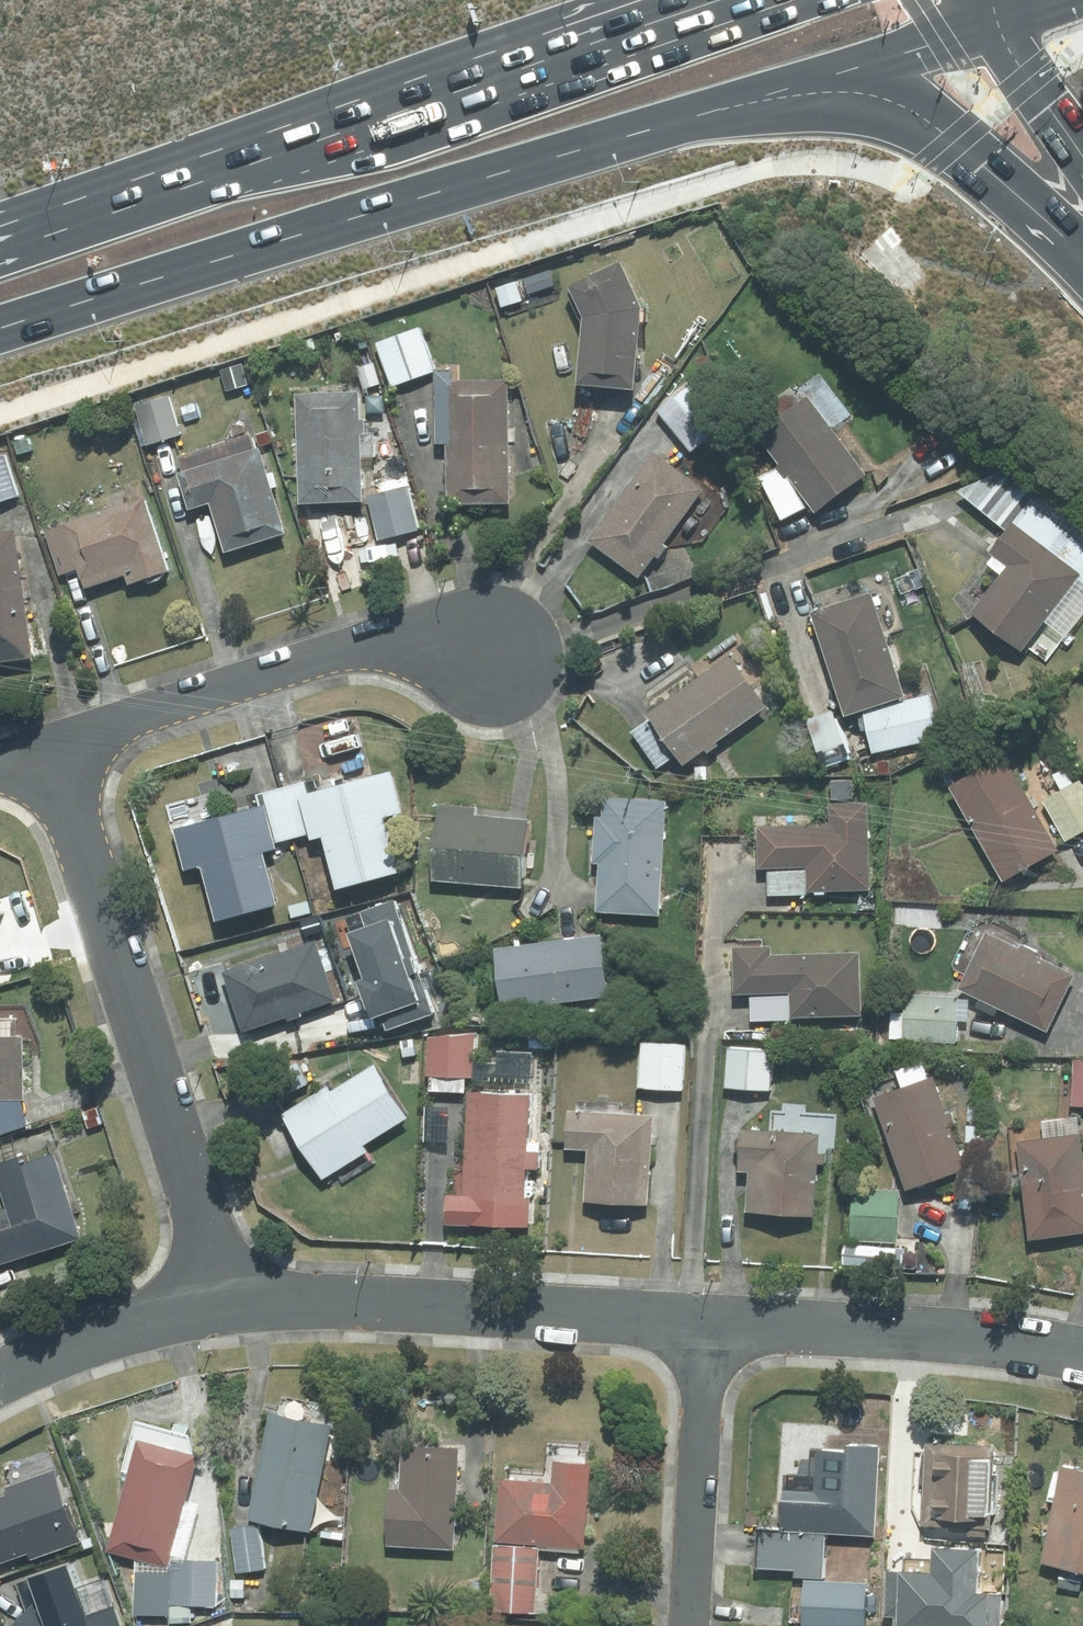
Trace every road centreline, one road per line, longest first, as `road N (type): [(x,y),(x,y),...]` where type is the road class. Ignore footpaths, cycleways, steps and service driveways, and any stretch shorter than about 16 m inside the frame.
road 1 (primary): [(852,62),(0,328)]
road 2 (primary): [(0,233),(675,15)]
road 3 (residential): [(48,746),(223,1306)]
road 4 (residential): [(223,1306),(400,1301),(705,1320)]
road 5 (residential): [(494,654),(414,644),(355,652),(48,746)]
road 6 (residential): [(705,1320),(965,1337),(1082,1354)]
road 7 (residential): [(689,1625),(705,1320)]
road 8 (motorway): [(1082,237),(919,100),(852,62)]
road 9 (residential): [(0,1378),(146,1322),(223,1306)]
road 10 (motorway): [(1082,183),(972,27)]
road 11 (primary): [(972,27),(852,62)]

